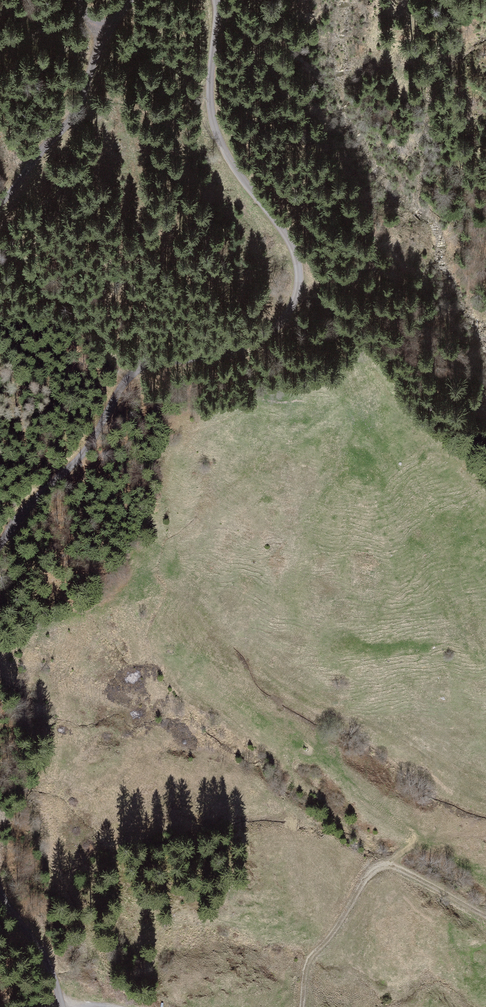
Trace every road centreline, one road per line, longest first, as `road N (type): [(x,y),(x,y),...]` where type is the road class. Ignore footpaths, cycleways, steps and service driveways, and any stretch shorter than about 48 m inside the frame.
road 1 (track): [(0,543),(94,443),(116,392),(135,374),(266,336),(292,306),(299,274),(291,247),(219,143),(210,100),(215,0)]
road 2 (track): [(302,1006),(307,965),(377,867),(417,878),(485,915)]
road 3 (track): [(111,24),(21,189),(0,203)]
road 4 (track): [(62,1006),(45,958),(0,896)]

